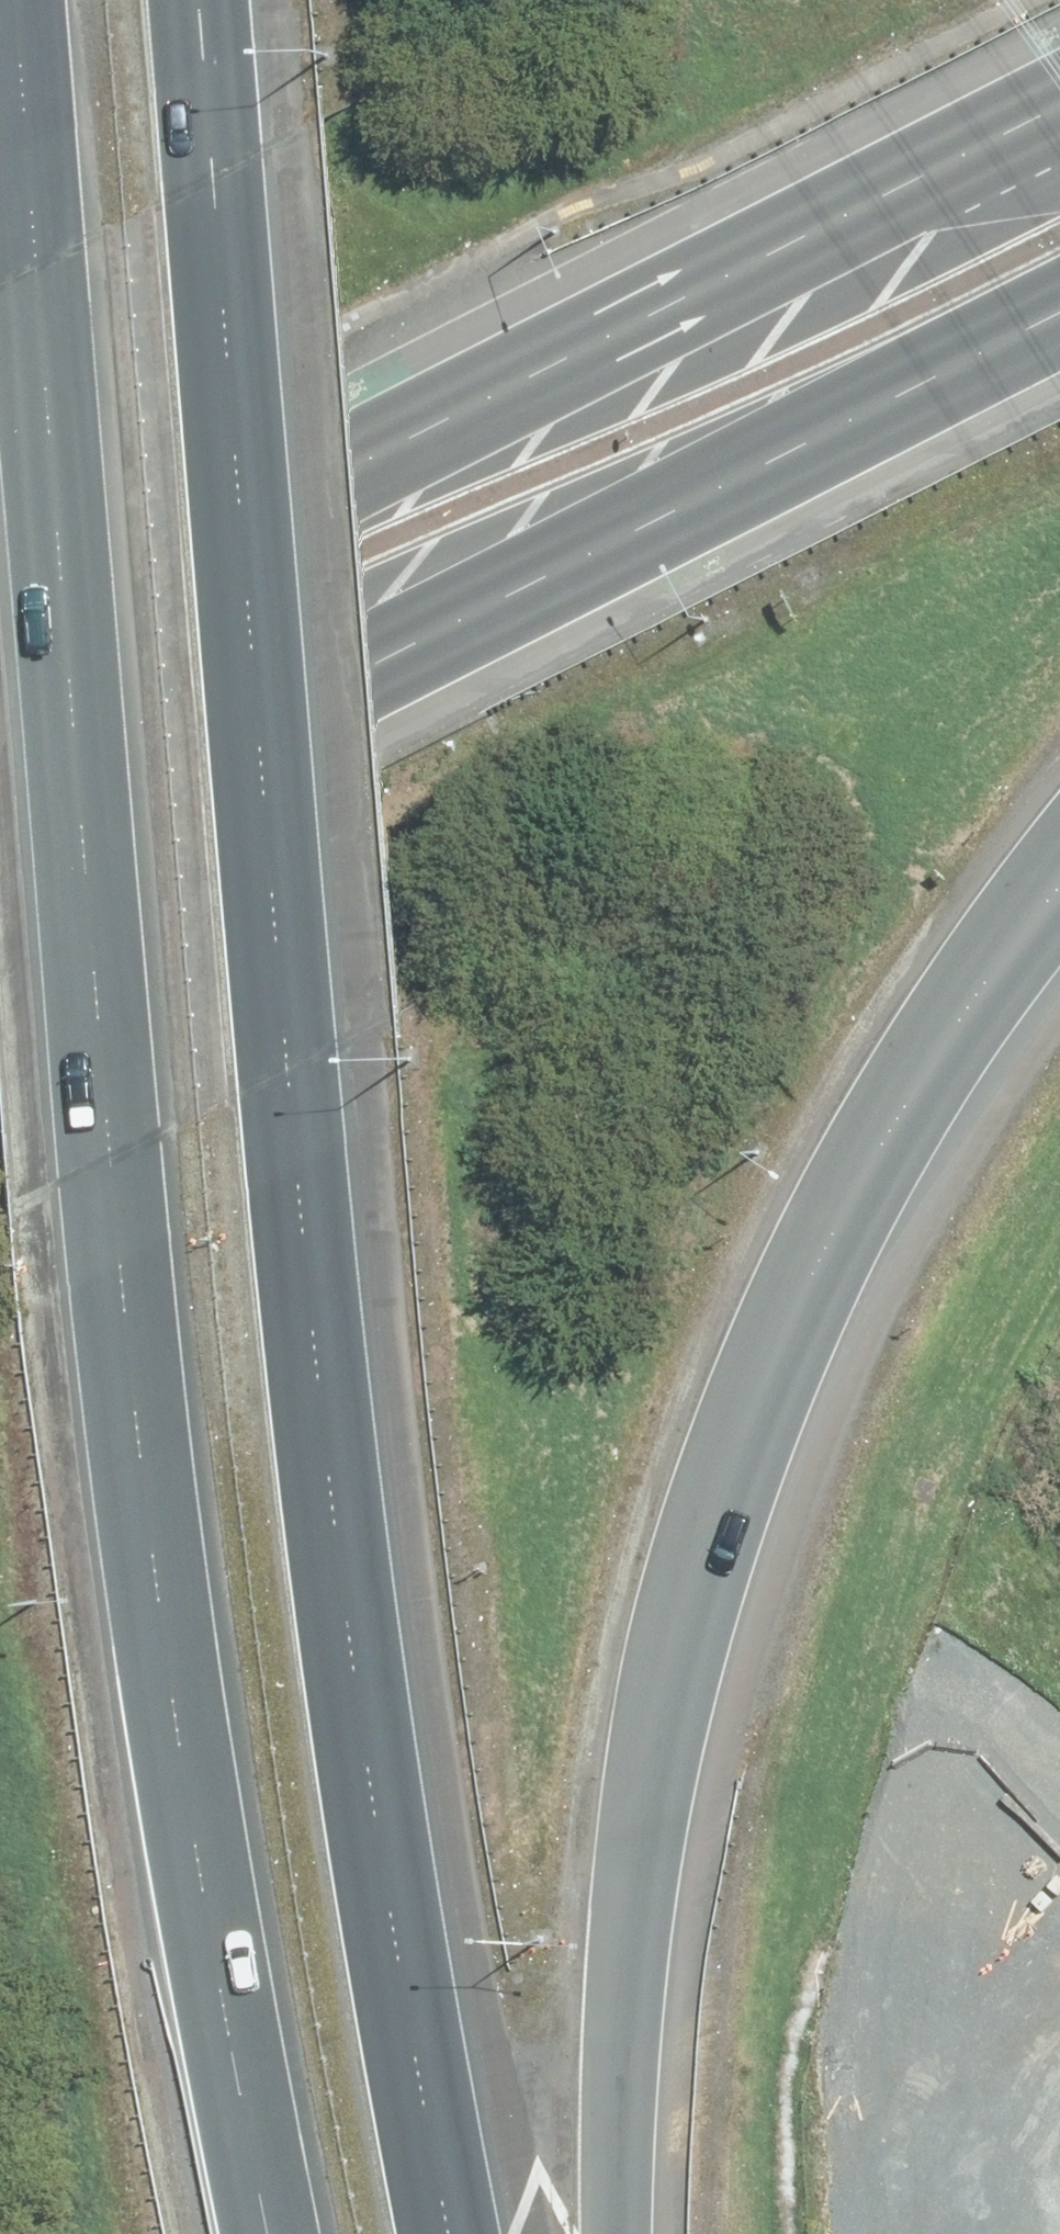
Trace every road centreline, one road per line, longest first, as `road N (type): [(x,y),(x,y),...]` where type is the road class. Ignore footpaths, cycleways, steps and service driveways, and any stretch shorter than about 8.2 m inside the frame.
road 1 (motorway): [(867,2233),(796,1708),(517,0)]
road 2 (motorway): [(272,2233),(176,1714),(109,1121),(13,0)]
road 3 (motorway): [(203,0),(347,1677),(447,2233)]
road 4 (motorway): [(773,0),(1059,1812)]
road 5 (motorway): [(1059,886),(873,1156),(719,1506),(669,1657),(642,1816),(622,2104),(624,2233)]
road 6 (trunk): [(1059,315),(0,849)]
road 7 (trunk): [(0,644),(348,456),(1059,112)]

